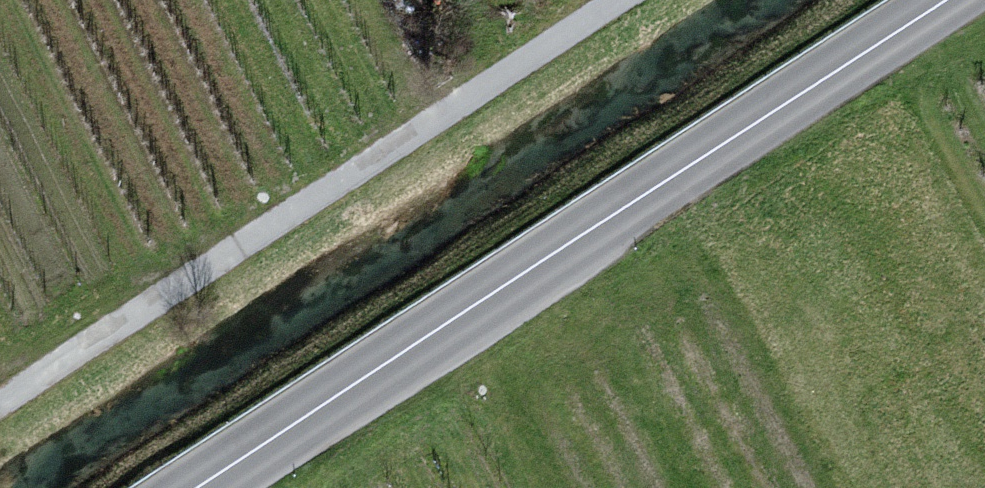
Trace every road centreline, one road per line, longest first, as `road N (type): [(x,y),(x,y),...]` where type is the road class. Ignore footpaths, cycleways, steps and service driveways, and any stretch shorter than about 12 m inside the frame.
road 1 (secondary): [(194,487),(949,0)]
road 2 (unclassified): [(621,0),(0,407)]

